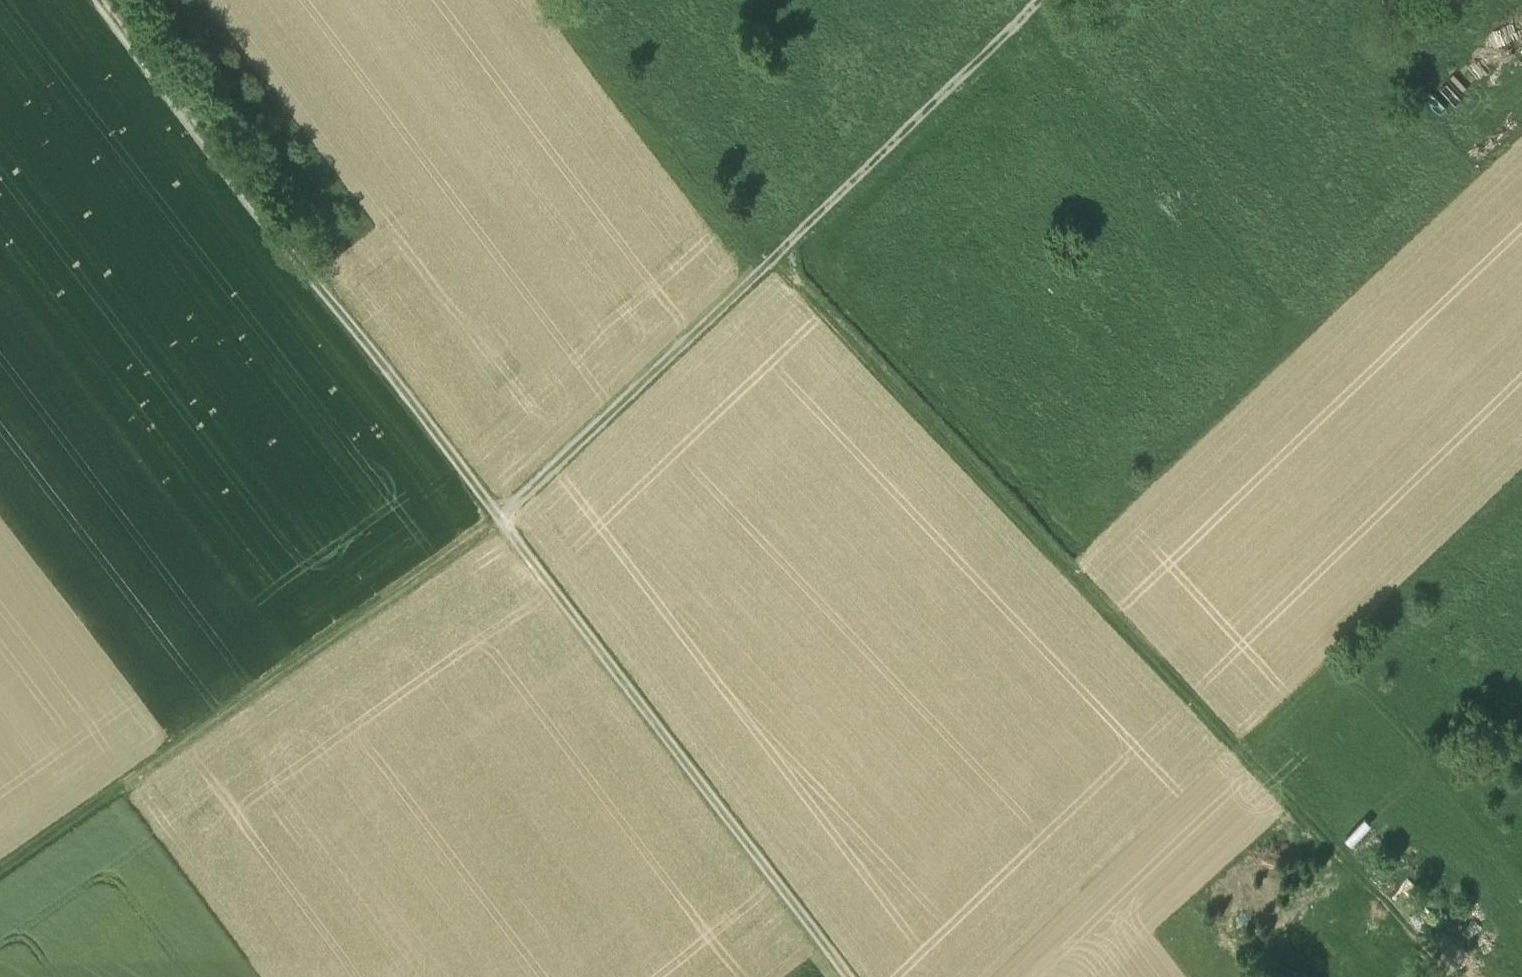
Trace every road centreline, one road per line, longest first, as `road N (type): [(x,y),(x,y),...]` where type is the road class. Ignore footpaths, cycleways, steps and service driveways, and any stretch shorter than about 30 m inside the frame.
road 1 (track): [(100,0),(845,976)]
road 2 (track): [(1049,0),(499,523)]
road 3 (track): [(0,870),(496,520)]

